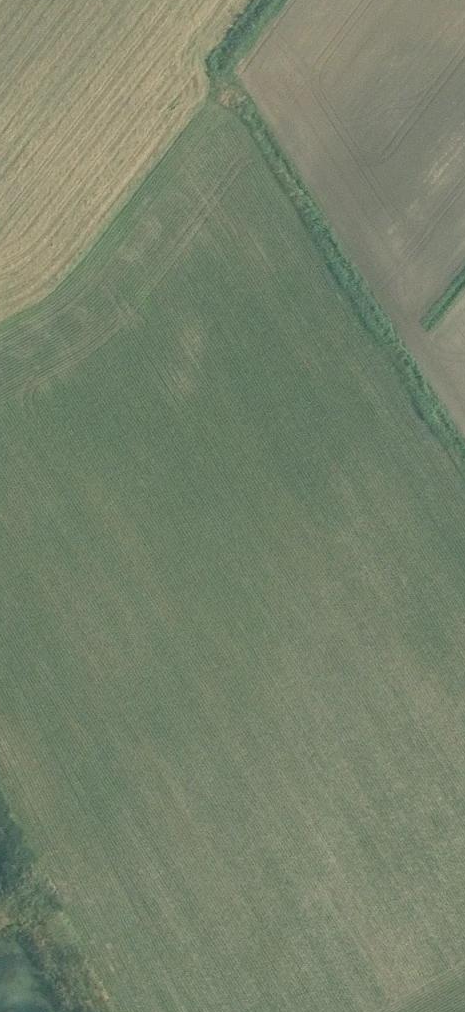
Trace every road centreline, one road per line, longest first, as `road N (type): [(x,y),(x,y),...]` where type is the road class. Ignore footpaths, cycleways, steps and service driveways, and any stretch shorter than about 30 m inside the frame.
road 1 (track): [(0,327),(72,280),(287,0)]

